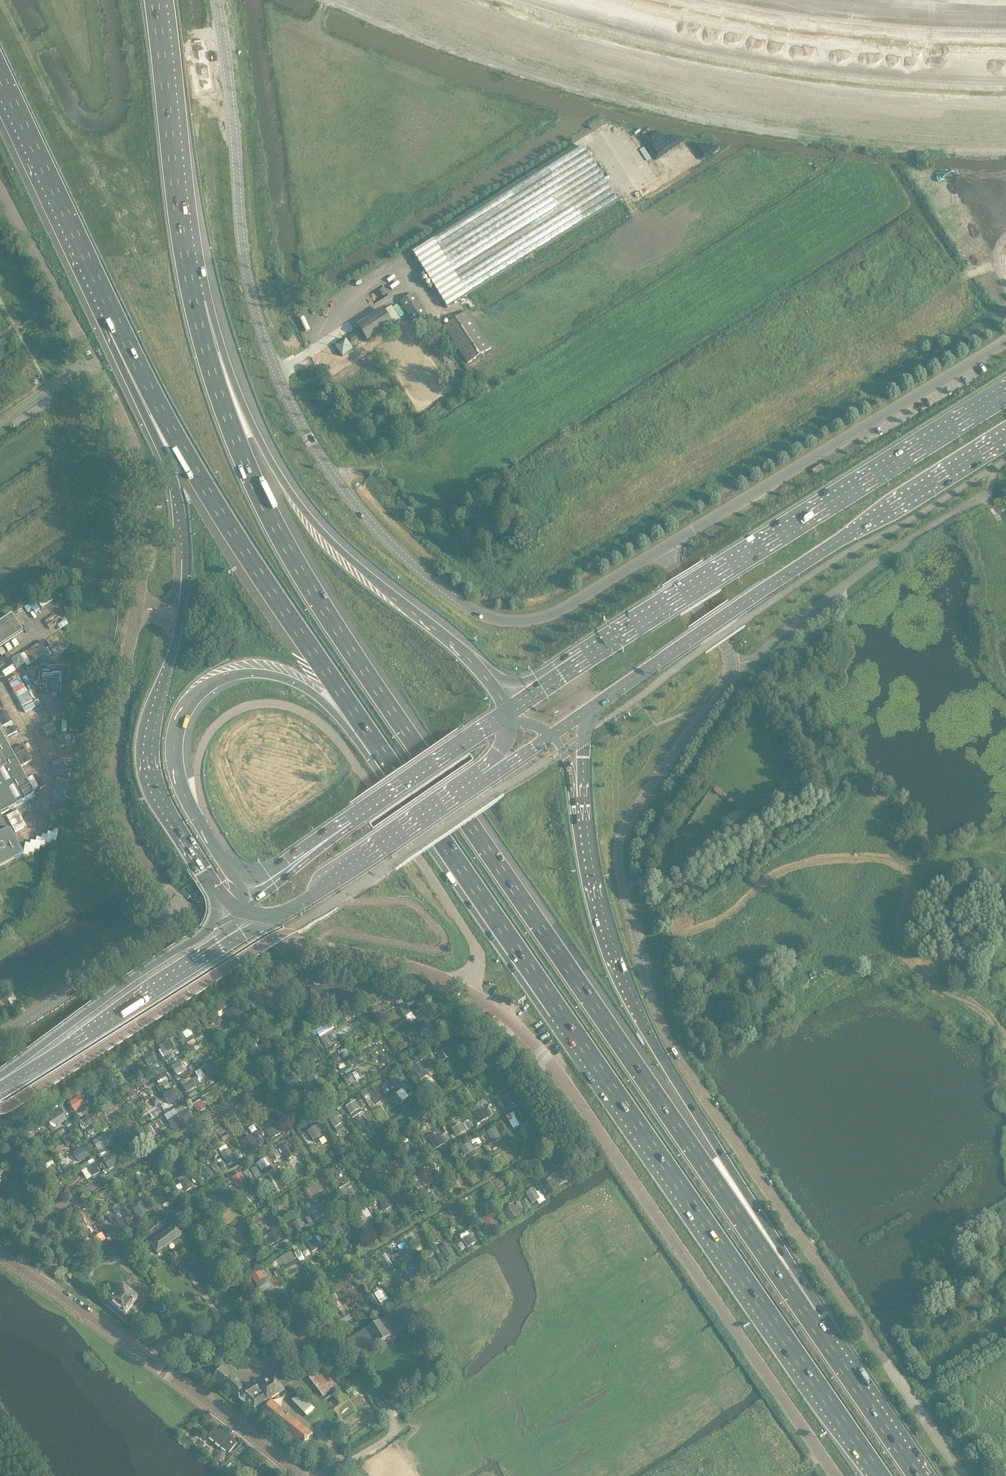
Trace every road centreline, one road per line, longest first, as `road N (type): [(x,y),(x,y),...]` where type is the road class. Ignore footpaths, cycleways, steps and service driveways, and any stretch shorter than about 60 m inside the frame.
road 1 (motorway): [(808,1316),(314,587),(236,437),(195,305)]
road 2 (tertiary): [(964,1475),(676,1053),(650,992),(619,866),(620,840),(654,780),(730,681),(733,664)]
road 3 (tertiary): [(661,549),(553,613),(505,620),(469,607),(370,521),(310,439),(256,314),(216,0)]
road 4 (motorway): [(372,741),(880,1475)]
road 5 (tertiary): [(836,1475),(562,1076),(508,1019),(465,991)]
road 6 (trunk): [(1005,392),(508,708)]
road 7 (motorway): [(808,1316),(640,1021),(594,890),(580,798)]
road 8 (tertiary): [(198,820),(201,752),(220,722),(266,703),(316,720),(341,744),(472,939),(476,959),(465,991)]
road 9 (motorway): [(508,708),(478,668),(312,521),(268,456),(195,305)]
road 10 (trunk): [(594,705),(1005,436)]
road 11 (motorway): [(117,325),(210,495),(372,741)]
road 12 (motorway): [(542,0),(819,59),(1005,70)]
road 13 (tertiary): [(137,607),(146,528),(130,436),(0,193)]
road 14 (tertiary): [(1005,340),(661,549)]
road 15 (tertiary): [(297,1475),(0,1256)]
road 16 (motorway): [(198,820),(181,789),(174,747),(184,710),(218,680),(279,676),(372,741)]
road 17 (secondary): [(182,615),(149,777),(227,920)]
road 18 (tertiary): [(182,906),(134,849),(116,796),(115,748),(137,607)]
road 19 (trunk): [(508,708),(254,902)]
road 20 (motorway): [(195,305),(156,0)]
road 21 (unclassified): [(733,664),(758,657),(861,572),(983,495)]
road 22 (motorway): [(117,325),(181,509),(182,615)]
road 23 (tertiary): [(465,991),(404,962),(233,928),(182,906)]
road 24 (secondary): [(0,1085),(253,930)]
road 25 (secondary): [(227,920),(0,1082)]
road 26 (motorway): [(0,72),(117,325)]
road 27 (secondary): [(253,930),(486,778)]
road 28 (motorway): [(1005,22),(766,0)]
road 29 (tertiary): [(0,1036),(156,934),(182,906)]
road 30 (motorway): [(917,1475),(808,1316)]
road 31 (tertiary): [(733,664),(661,549)]

